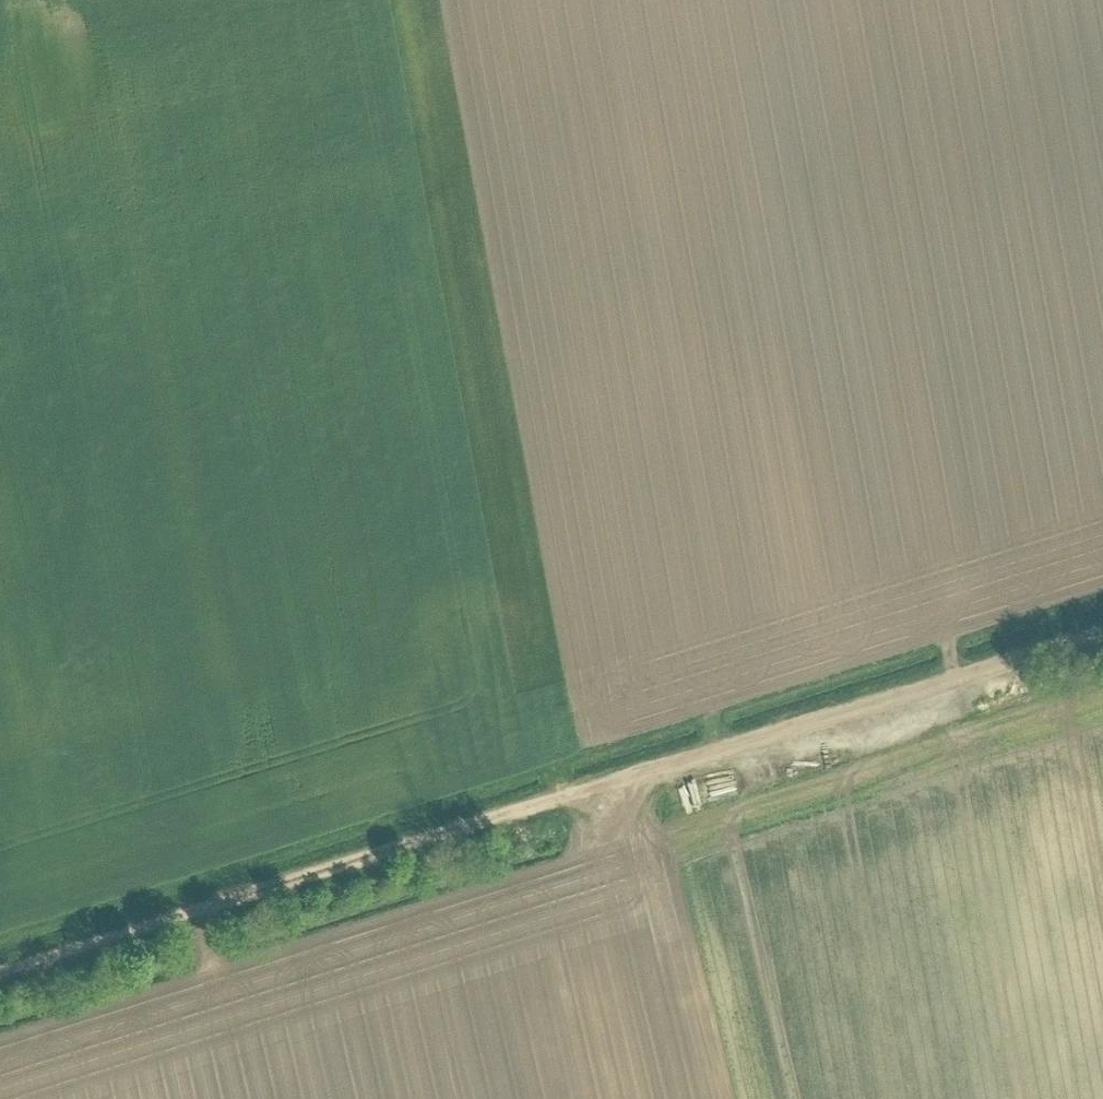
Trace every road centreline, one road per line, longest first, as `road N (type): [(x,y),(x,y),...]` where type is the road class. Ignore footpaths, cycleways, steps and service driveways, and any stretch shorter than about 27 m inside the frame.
road 1 (track): [(653,769),(0,971)]

